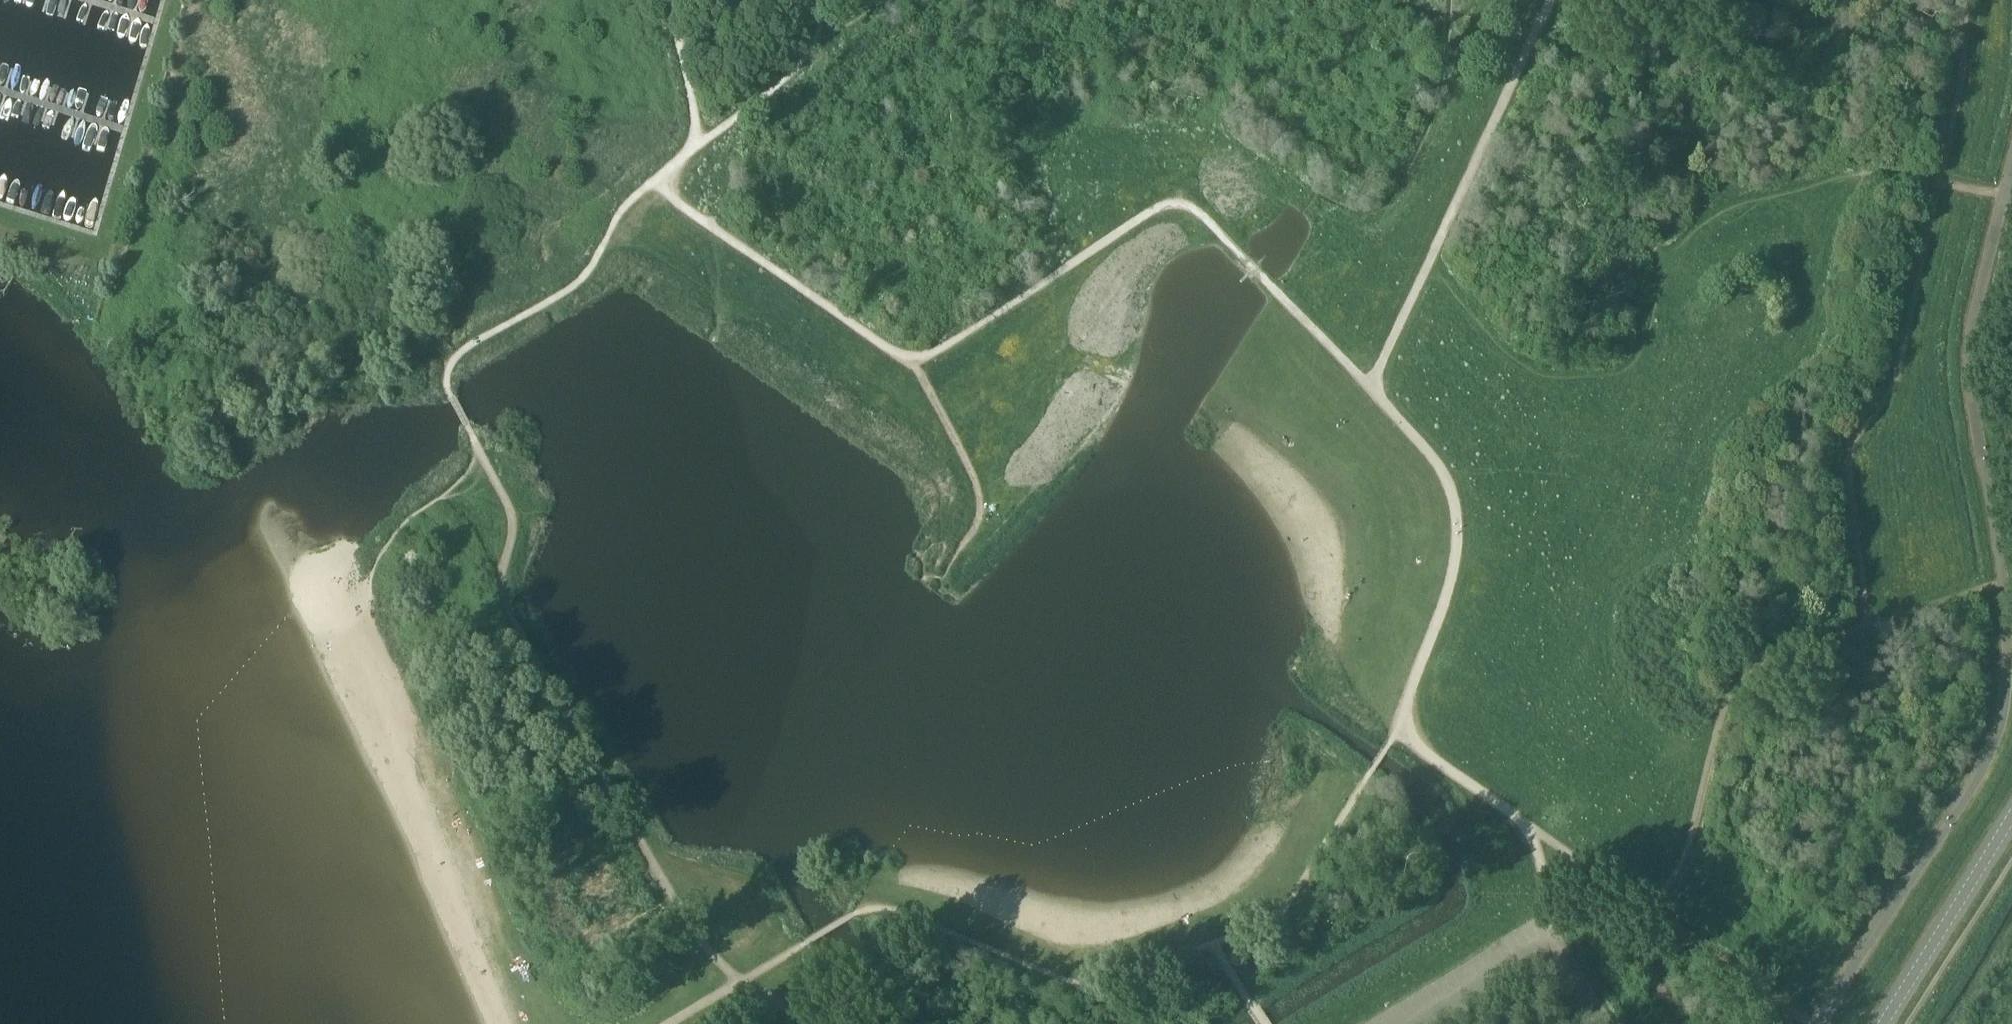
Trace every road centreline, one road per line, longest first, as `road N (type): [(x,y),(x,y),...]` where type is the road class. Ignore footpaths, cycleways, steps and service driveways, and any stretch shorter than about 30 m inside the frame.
road 1 (unclassified): [(2011,815),(1883,1023)]

